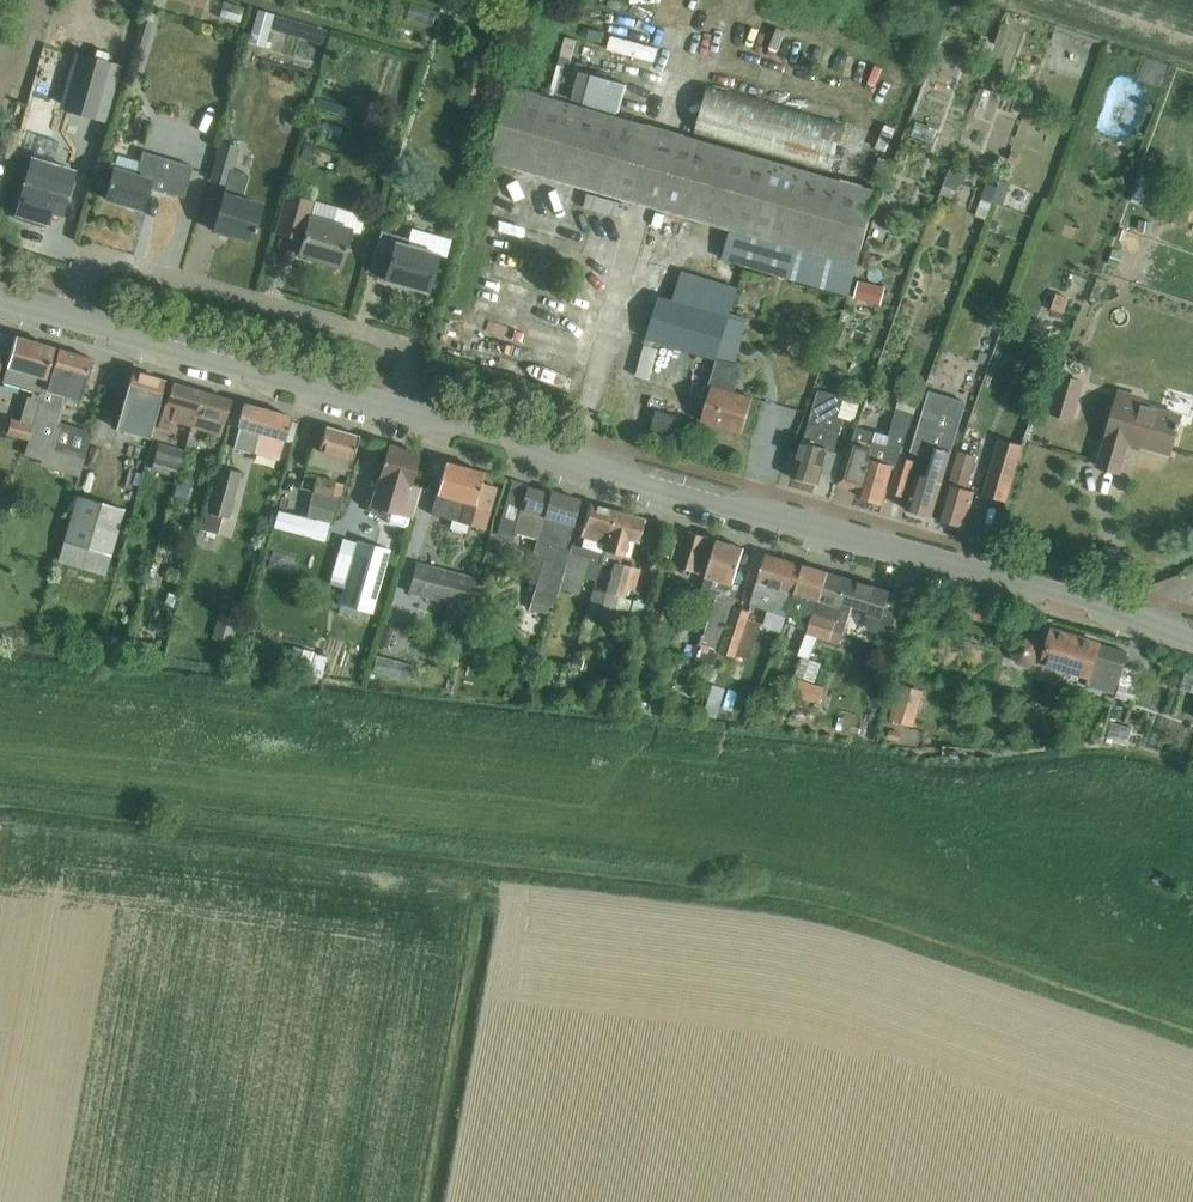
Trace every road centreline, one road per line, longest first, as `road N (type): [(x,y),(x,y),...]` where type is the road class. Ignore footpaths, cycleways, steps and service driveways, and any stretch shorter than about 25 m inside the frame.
road 1 (secondary): [(1192,637),(398,410)]
road 2 (residential): [(398,410),(404,358),(379,333),(116,260),(85,276),(70,316)]
road 3 (secondary): [(398,410),(70,316)]

